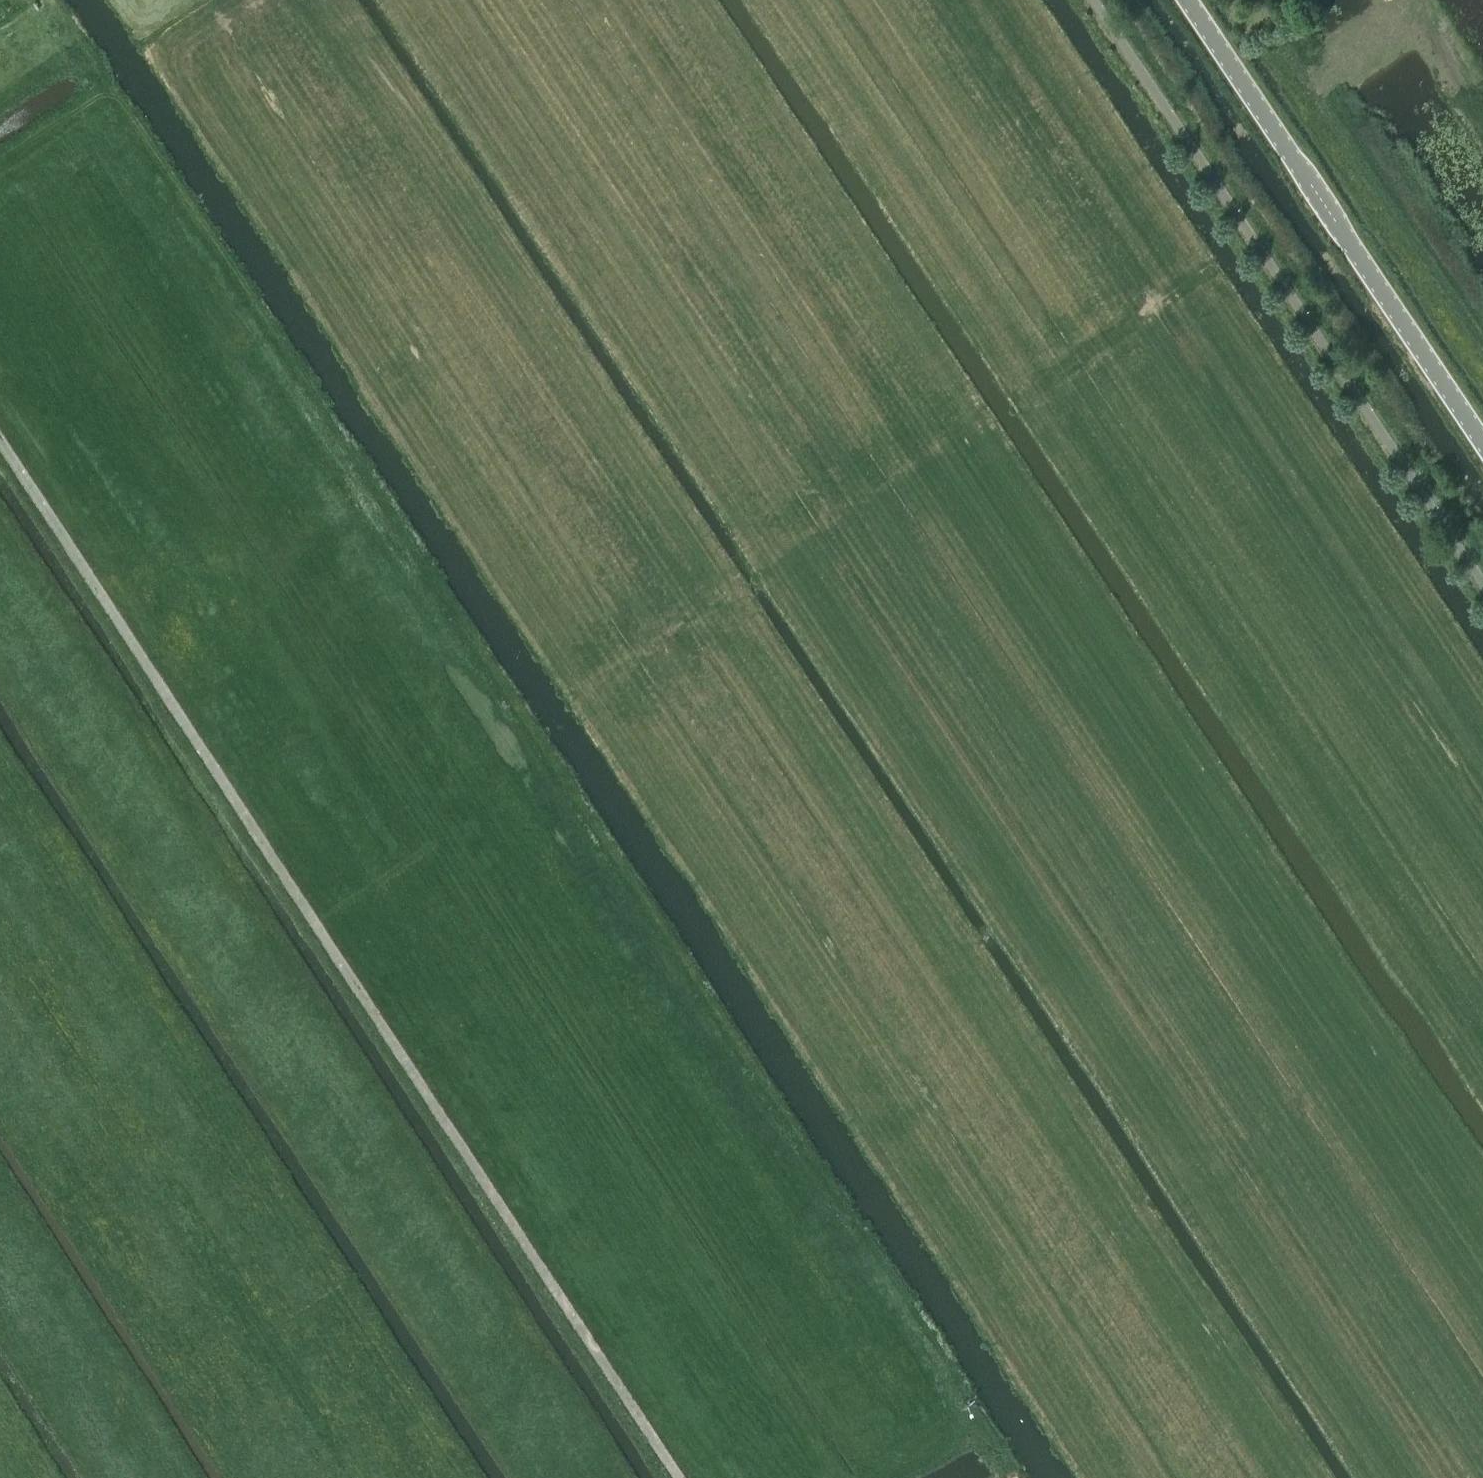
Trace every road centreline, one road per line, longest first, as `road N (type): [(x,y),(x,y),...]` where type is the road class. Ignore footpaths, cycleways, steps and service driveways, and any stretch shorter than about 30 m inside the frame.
road 1 (track): [(0,442),(680,1477)]
road 2 (tertiary): [(1192,0),(1482,433)]

